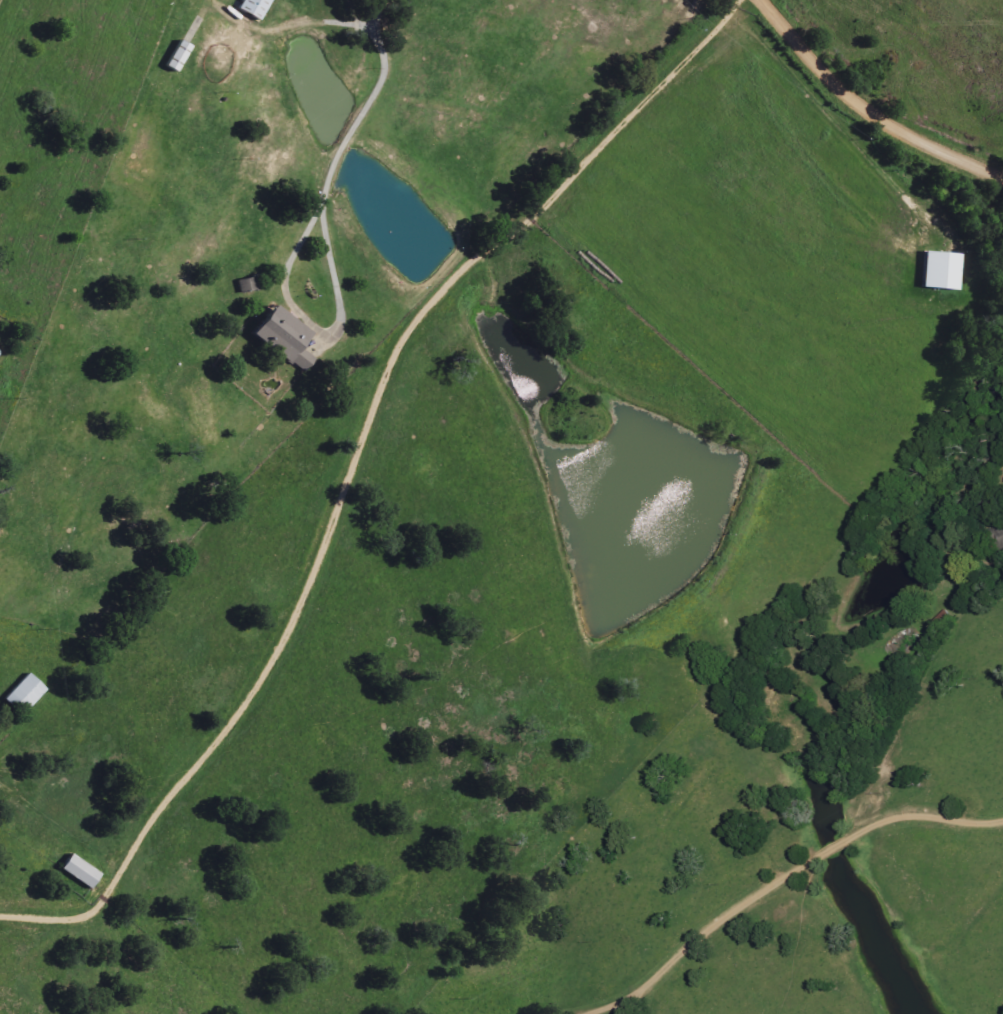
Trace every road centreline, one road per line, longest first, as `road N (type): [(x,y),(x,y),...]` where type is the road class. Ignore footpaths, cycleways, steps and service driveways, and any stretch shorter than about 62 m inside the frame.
road 1 (residential): [(764,0),(890,128),(1002,176)]

